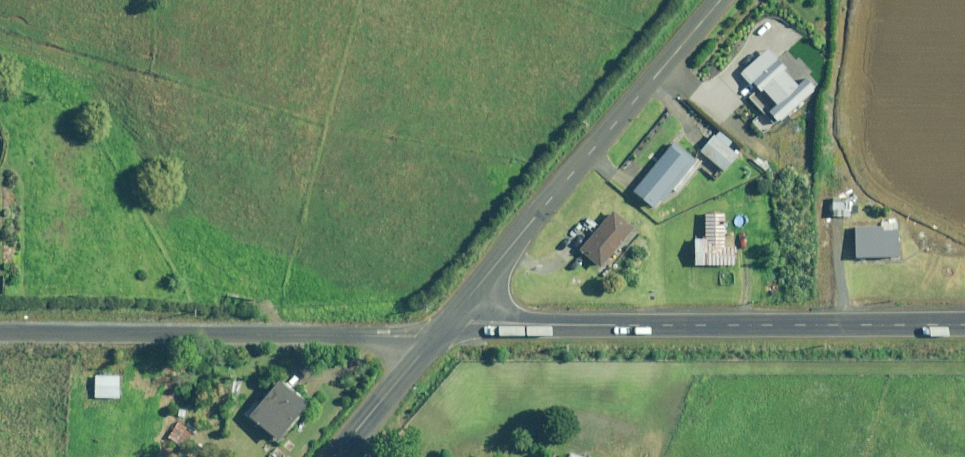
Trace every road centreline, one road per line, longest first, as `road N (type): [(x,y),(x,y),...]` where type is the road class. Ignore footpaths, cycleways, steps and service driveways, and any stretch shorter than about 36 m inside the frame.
road 1 (tertiary): [(964,324),(469,322),(443,328)]
road 2 (tertiary): [(0,333),(416,336),(443,328)]
road 3 (unclassified): [(720,0),(443,328)]
road 4 (unclassified): [(443,328),(334,456)]

